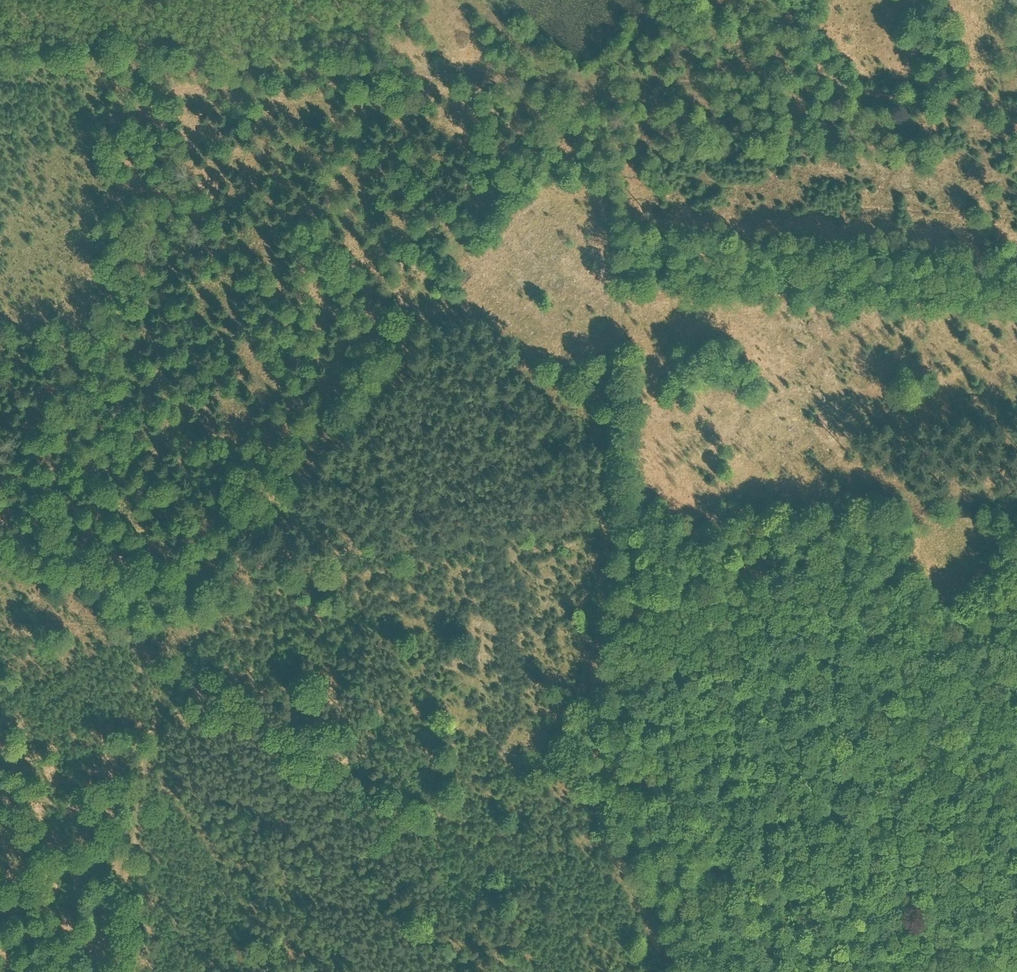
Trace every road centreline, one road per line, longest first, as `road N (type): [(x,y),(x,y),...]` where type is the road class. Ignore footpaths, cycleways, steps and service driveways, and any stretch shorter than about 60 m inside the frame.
road 1 (track): [(0,60),(555,75),(1016,109)]
road 2 (track): [(591,77),(617,293),(612,521),(591,766),(598,812),(682,971)]
road 3 (track): [(612,521),(854,500),(959,497),(1016,505)]

